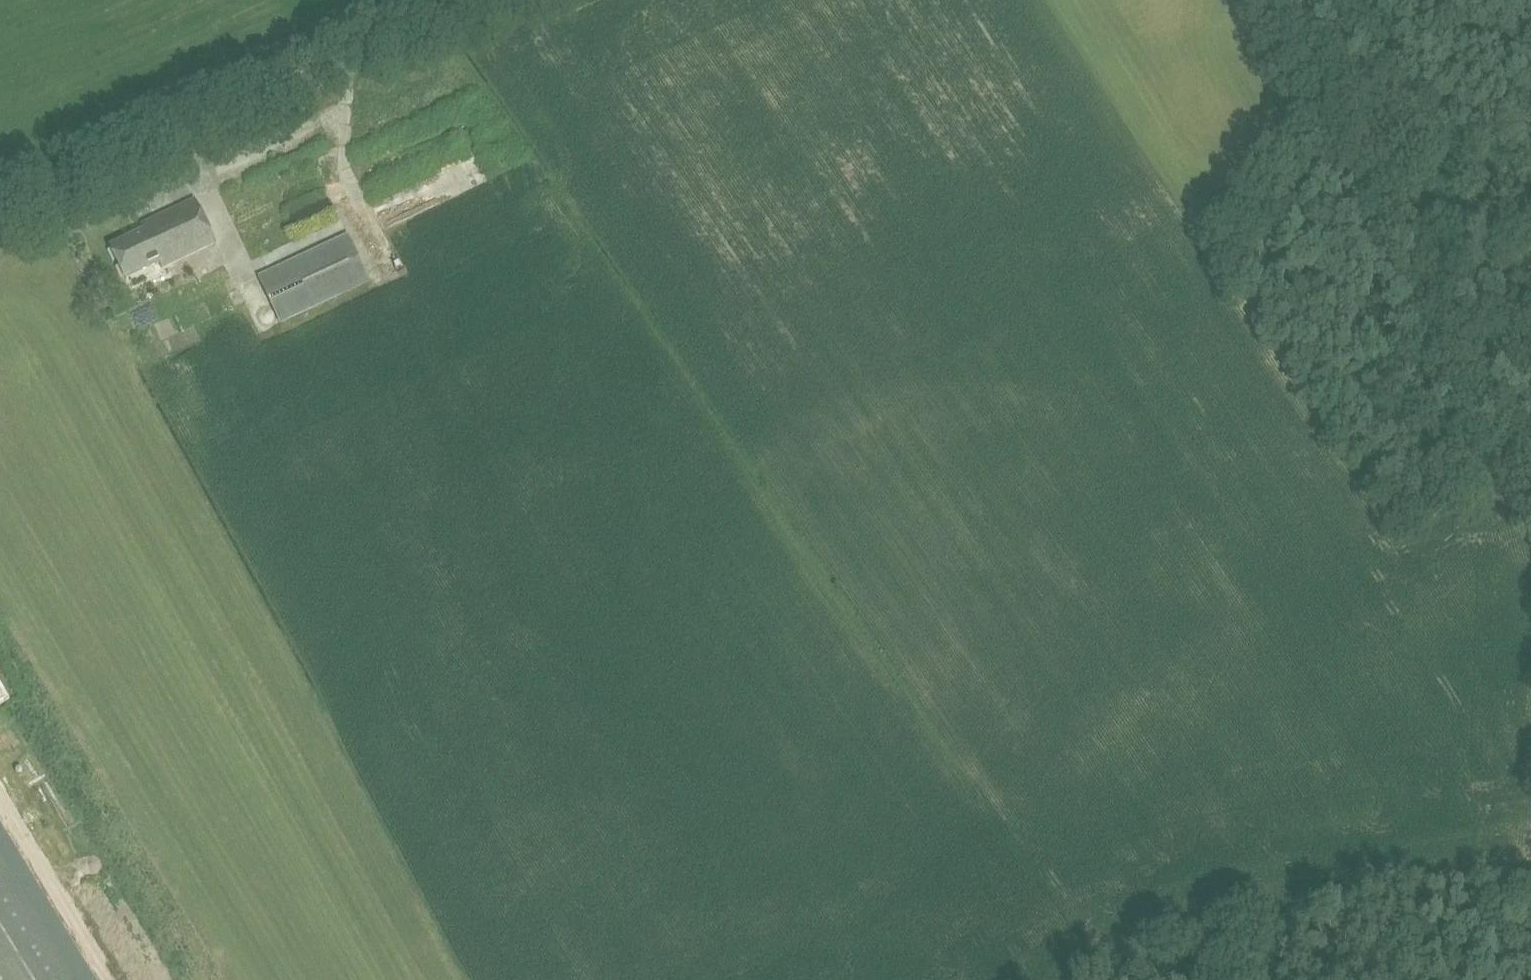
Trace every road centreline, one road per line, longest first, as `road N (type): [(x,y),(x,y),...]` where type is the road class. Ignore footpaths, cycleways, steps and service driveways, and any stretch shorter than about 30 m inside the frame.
road 1 (unclassified): [(0,222),(474,0)]

